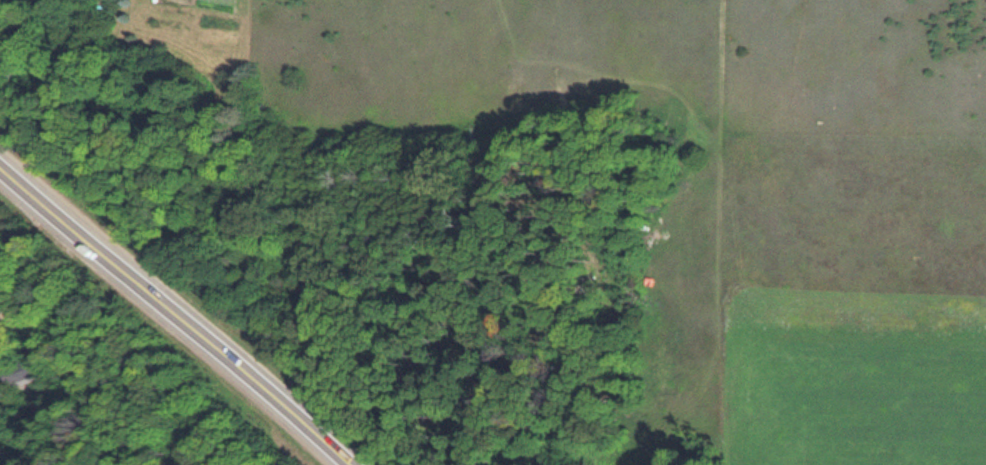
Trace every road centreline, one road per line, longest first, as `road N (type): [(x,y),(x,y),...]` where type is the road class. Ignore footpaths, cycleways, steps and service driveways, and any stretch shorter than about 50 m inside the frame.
road 1 (primary): [(353,464),(0,165)]

